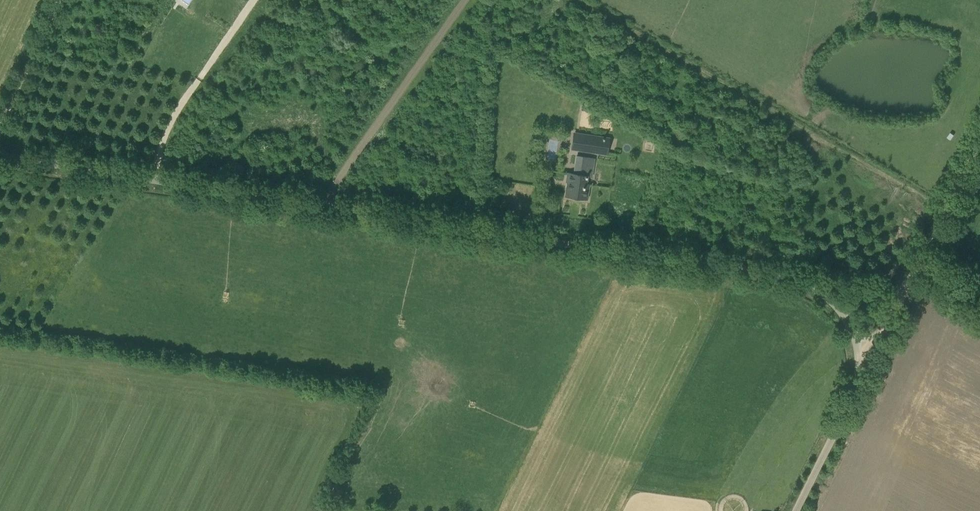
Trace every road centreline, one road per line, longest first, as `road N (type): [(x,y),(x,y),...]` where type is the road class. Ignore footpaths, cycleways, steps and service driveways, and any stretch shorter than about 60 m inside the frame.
road 1 (unclassified): [(0,156),(796,281),(834,303),(859,348)]
road 2 (track): [(859,348),(891,319),(979,139)]
road 3 (unclassified): [(796,510),(845,412),(859,348)]
road 4 (track): [(58,0),(0,126)]

